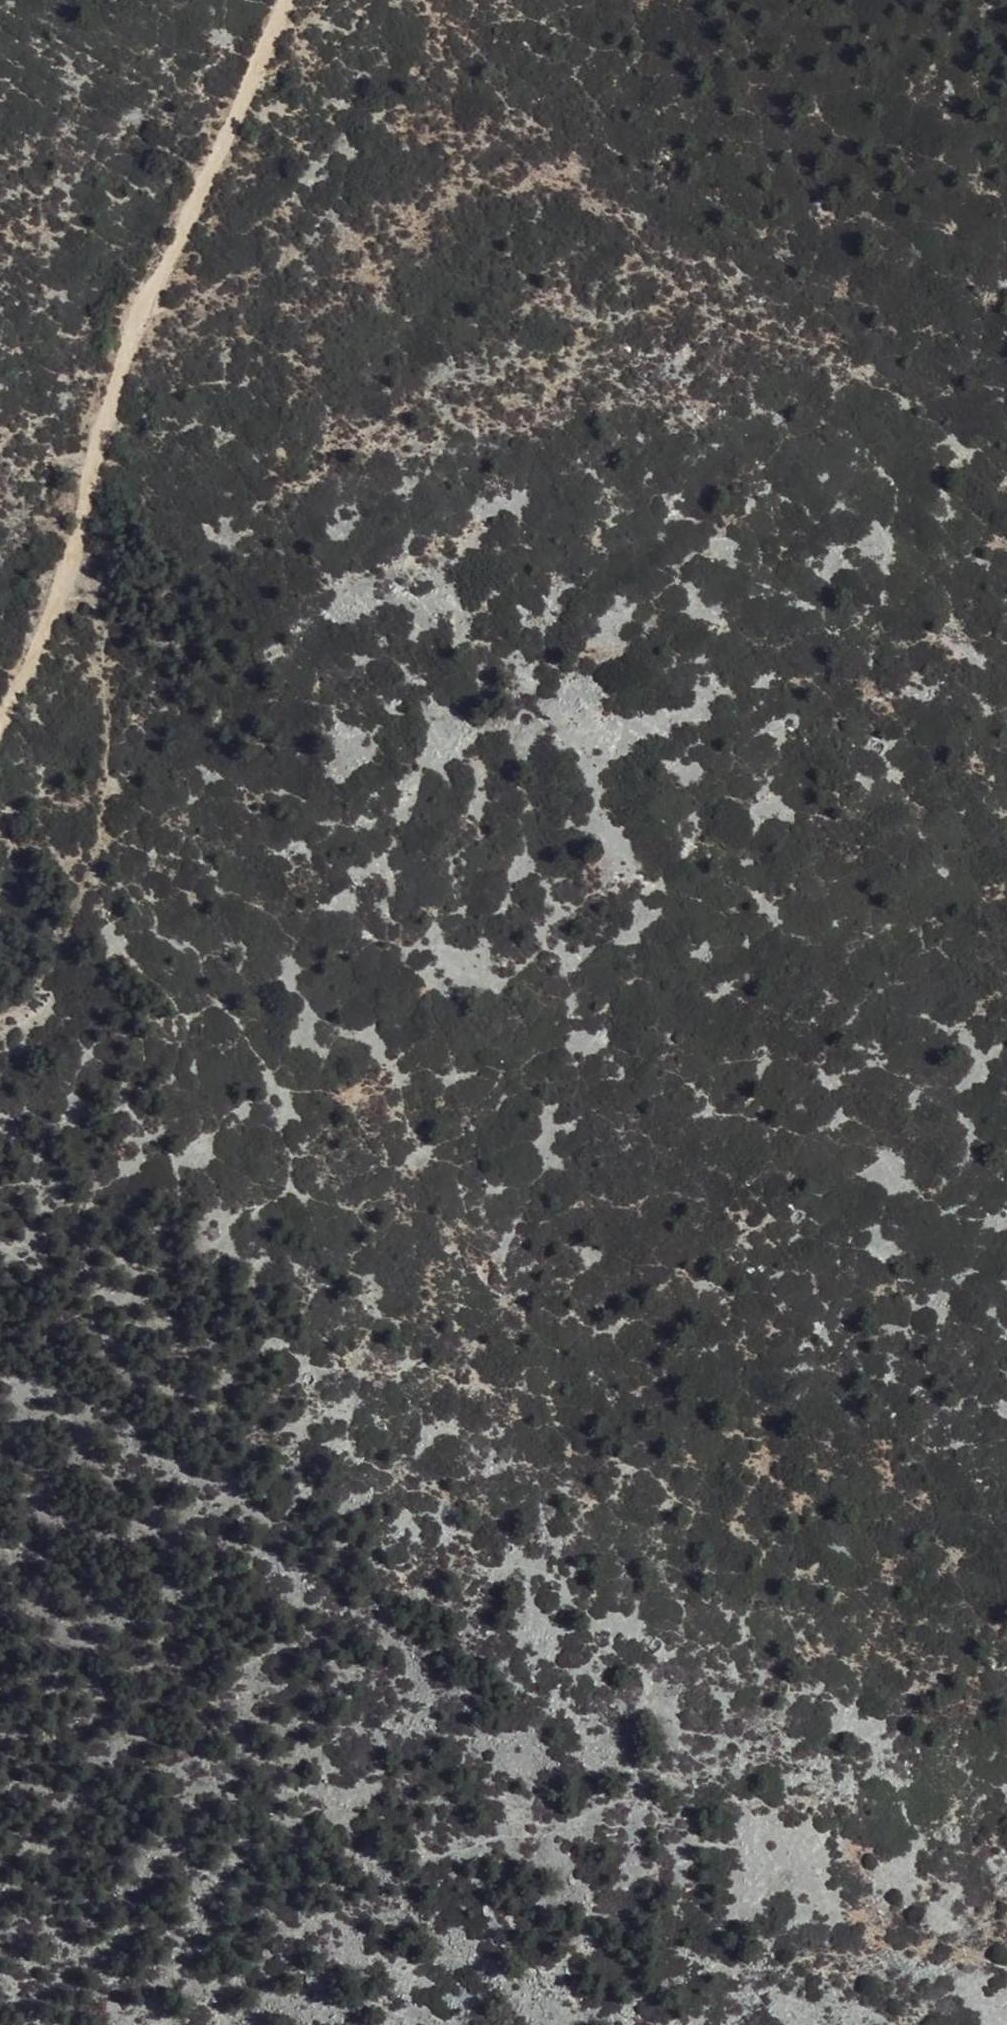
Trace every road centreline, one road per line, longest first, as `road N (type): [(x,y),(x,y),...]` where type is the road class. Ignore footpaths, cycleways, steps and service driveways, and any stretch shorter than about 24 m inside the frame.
road 1 (track): [(0,727),(71,560),(134,326),(285,0)]

